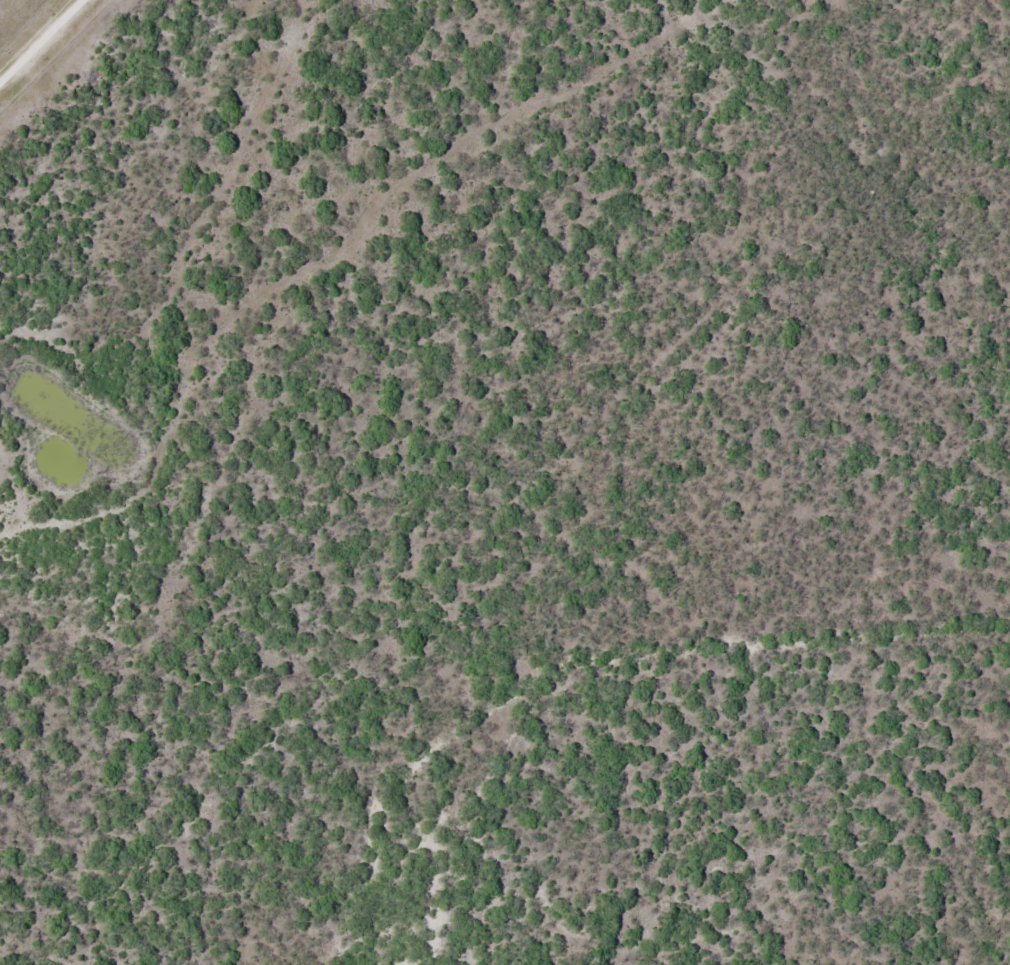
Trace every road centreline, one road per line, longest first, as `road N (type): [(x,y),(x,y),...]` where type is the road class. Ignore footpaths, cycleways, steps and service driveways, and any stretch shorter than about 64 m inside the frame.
road 1 (residential): [(0,87),(92,0)]

